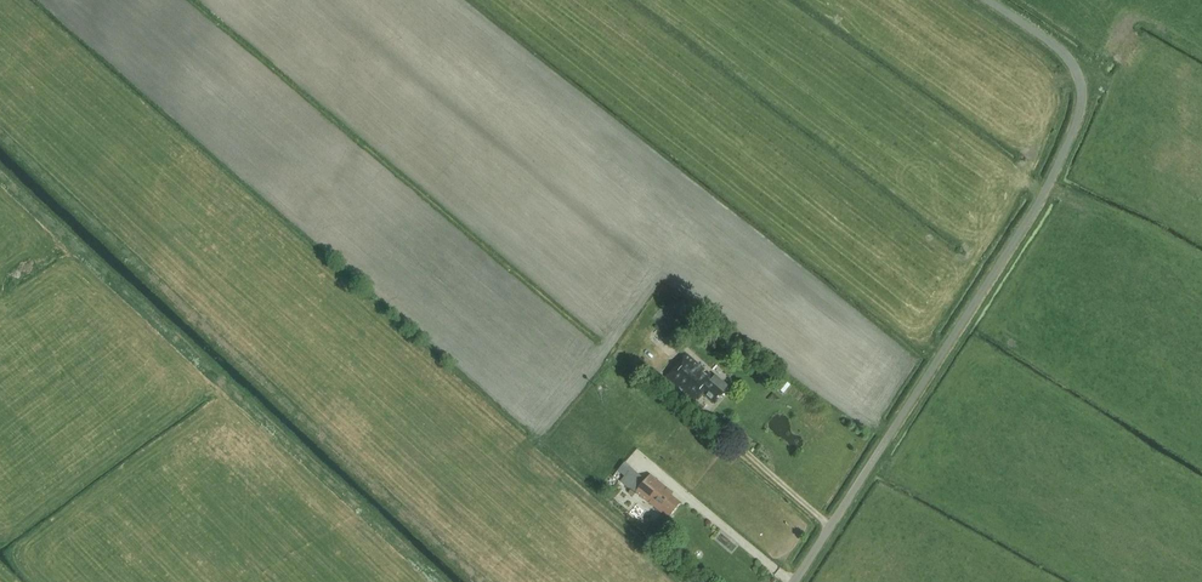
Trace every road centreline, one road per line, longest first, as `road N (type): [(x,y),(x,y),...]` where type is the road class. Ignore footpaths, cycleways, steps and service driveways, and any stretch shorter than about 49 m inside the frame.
road 1 (residential): [(795,581),(1059,169),(1082,113),(1079,76),(1061,49),(990,0)]

